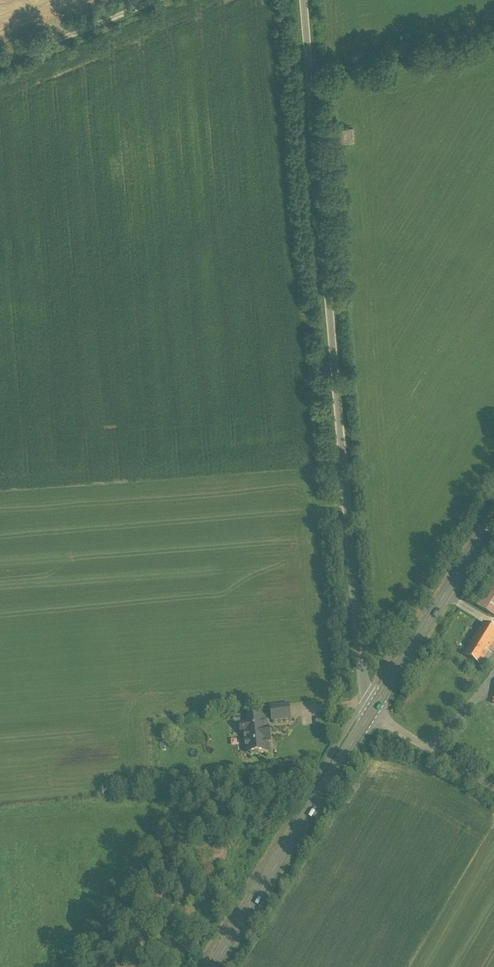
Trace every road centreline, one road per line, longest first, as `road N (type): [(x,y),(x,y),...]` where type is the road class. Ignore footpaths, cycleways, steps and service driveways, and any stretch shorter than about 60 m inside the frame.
road 1 (unclassified): [(300,0),(370,712)]
road 2 (primary): [(212,966),(370,712)]
road 3 (primary): [(370,712),(493,515)]
road 4 (track): [(172,0),(0,69)]
road 5 (residential): [(493,791),(370,712)]

